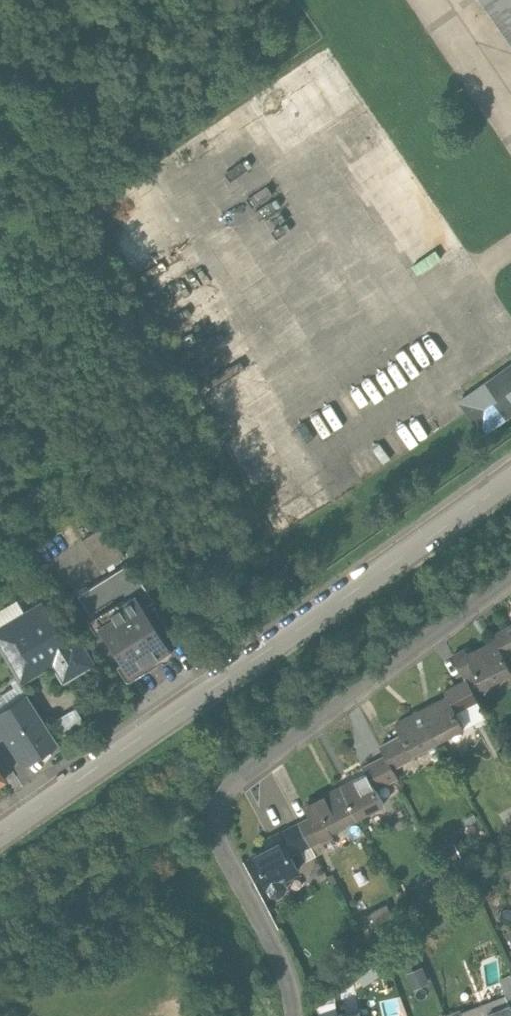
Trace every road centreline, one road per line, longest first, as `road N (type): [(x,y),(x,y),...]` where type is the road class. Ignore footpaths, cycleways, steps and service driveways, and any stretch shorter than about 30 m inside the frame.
road 1 (tertiary): [(510,479),(0,844)]
road 2 (residential): [(291,1015),(282,971),(217,858),(221,800),(510,580)]

